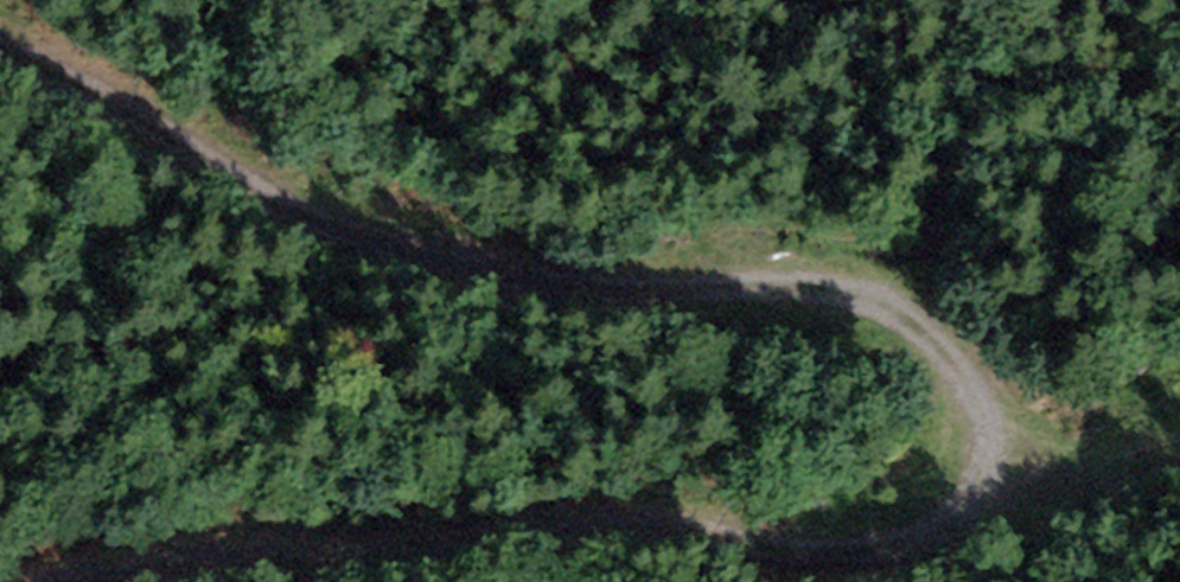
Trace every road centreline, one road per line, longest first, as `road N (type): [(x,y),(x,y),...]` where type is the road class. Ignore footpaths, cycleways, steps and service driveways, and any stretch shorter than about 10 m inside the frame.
road 1 (track): [(28,581),(159,552),(436,540),(643,511),(879,543),(945,521),(979,470),(973,416),(949,353),(898,313),(843,291),(635,286),(325,223),(227,173),(90,80),(0,42)]
road 2 (track): [(979,470),(1068,478),(1179,456)]

